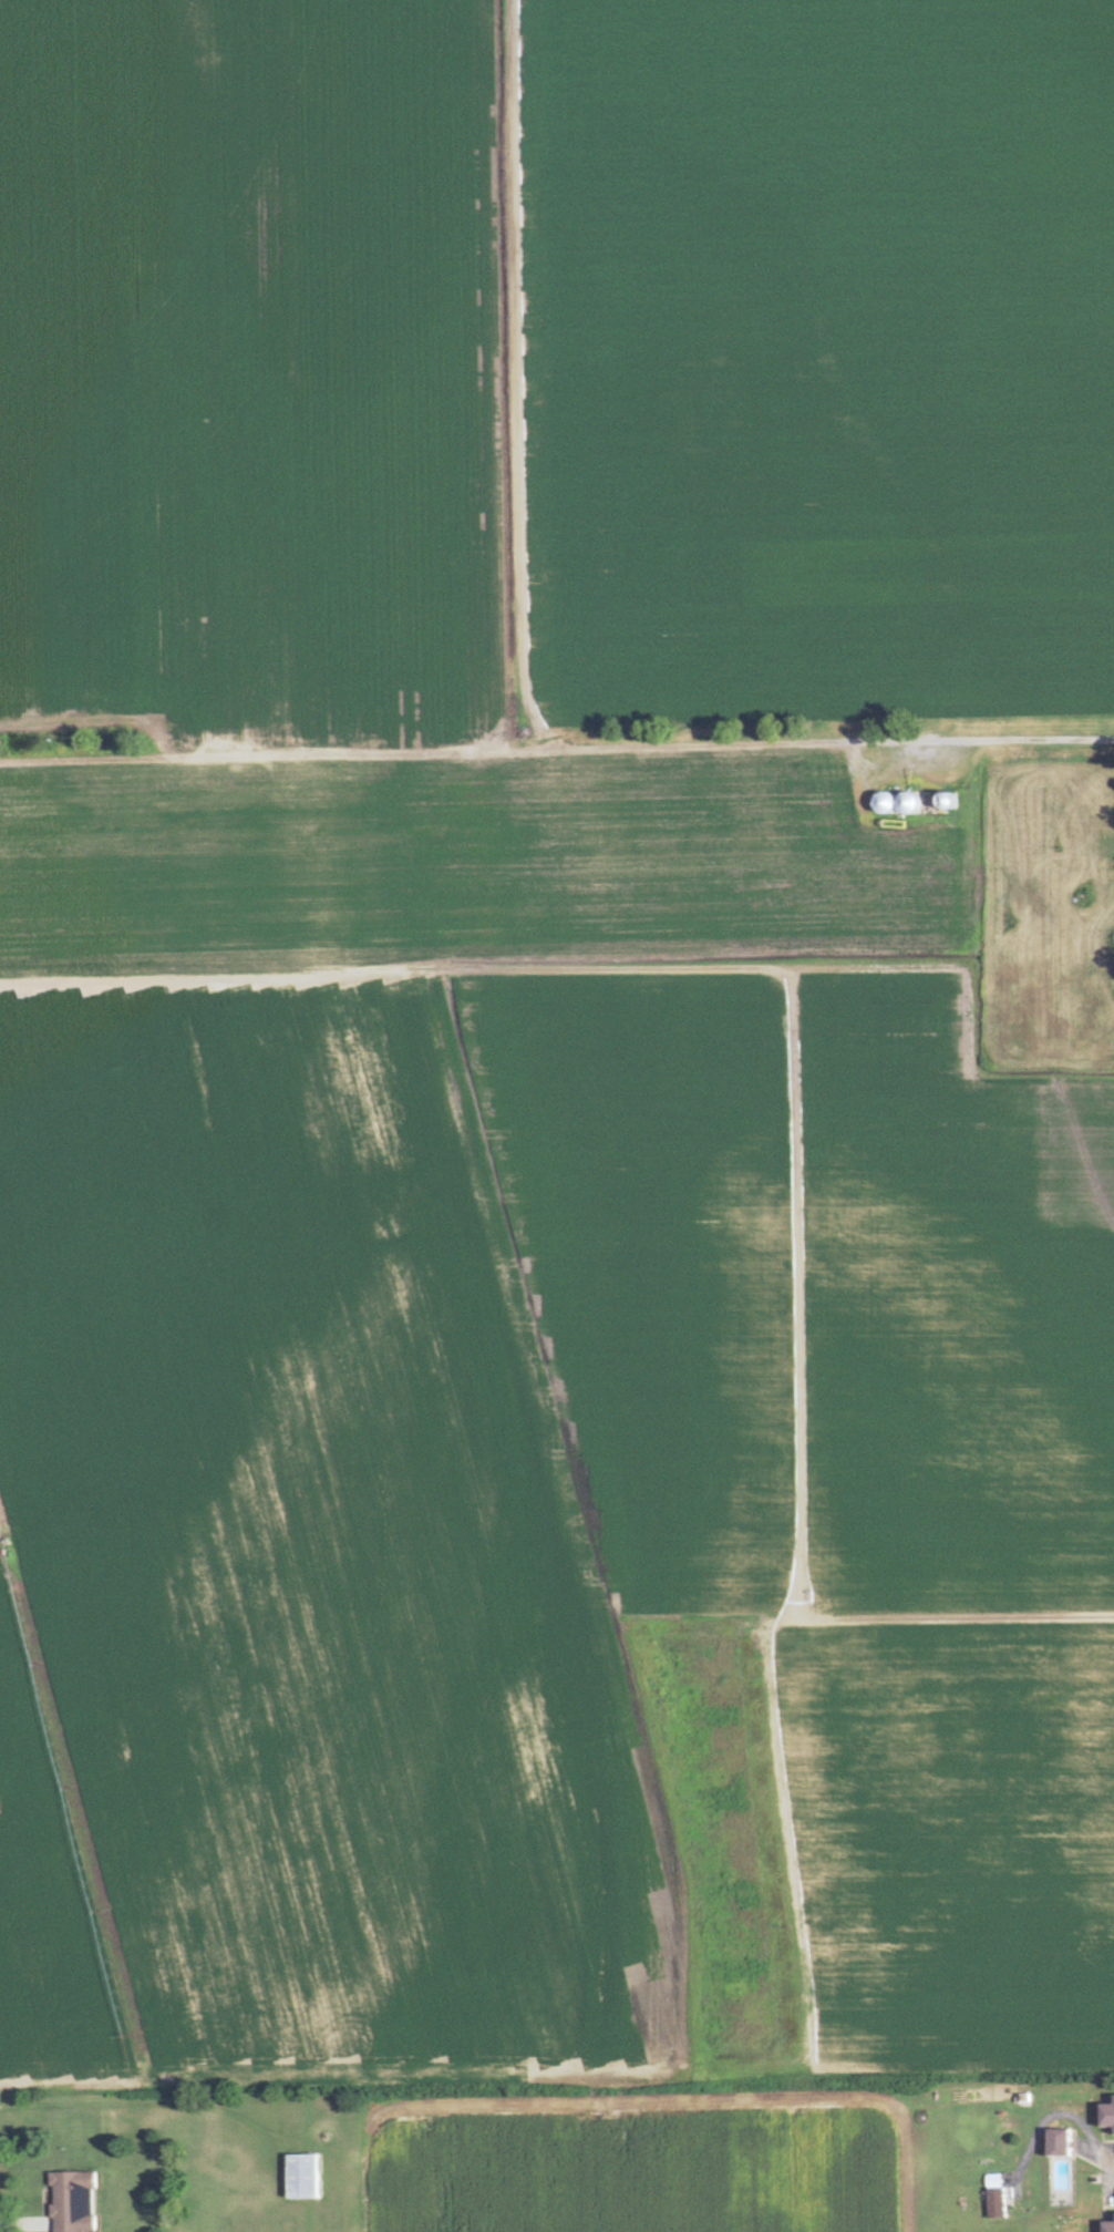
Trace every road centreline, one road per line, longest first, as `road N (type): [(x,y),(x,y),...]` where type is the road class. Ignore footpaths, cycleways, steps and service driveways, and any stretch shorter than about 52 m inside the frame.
road 1 (residential): [(0,2085),(128,2078)]

